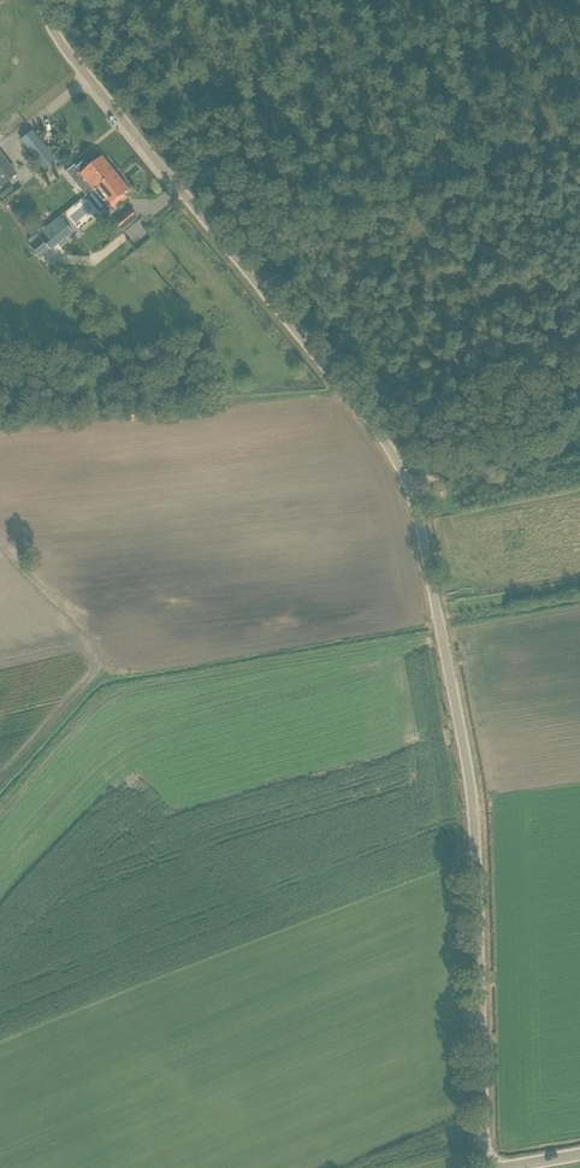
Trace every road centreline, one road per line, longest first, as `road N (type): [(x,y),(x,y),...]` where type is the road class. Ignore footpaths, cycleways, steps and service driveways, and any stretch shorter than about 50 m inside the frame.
road 1 (unclassified): [(484,1167),(472,799),(411,482)]
road 2 (residential): [(411,482),(64,47),(45,0)]
road 3 (track): [(411,482),(579,449)]

